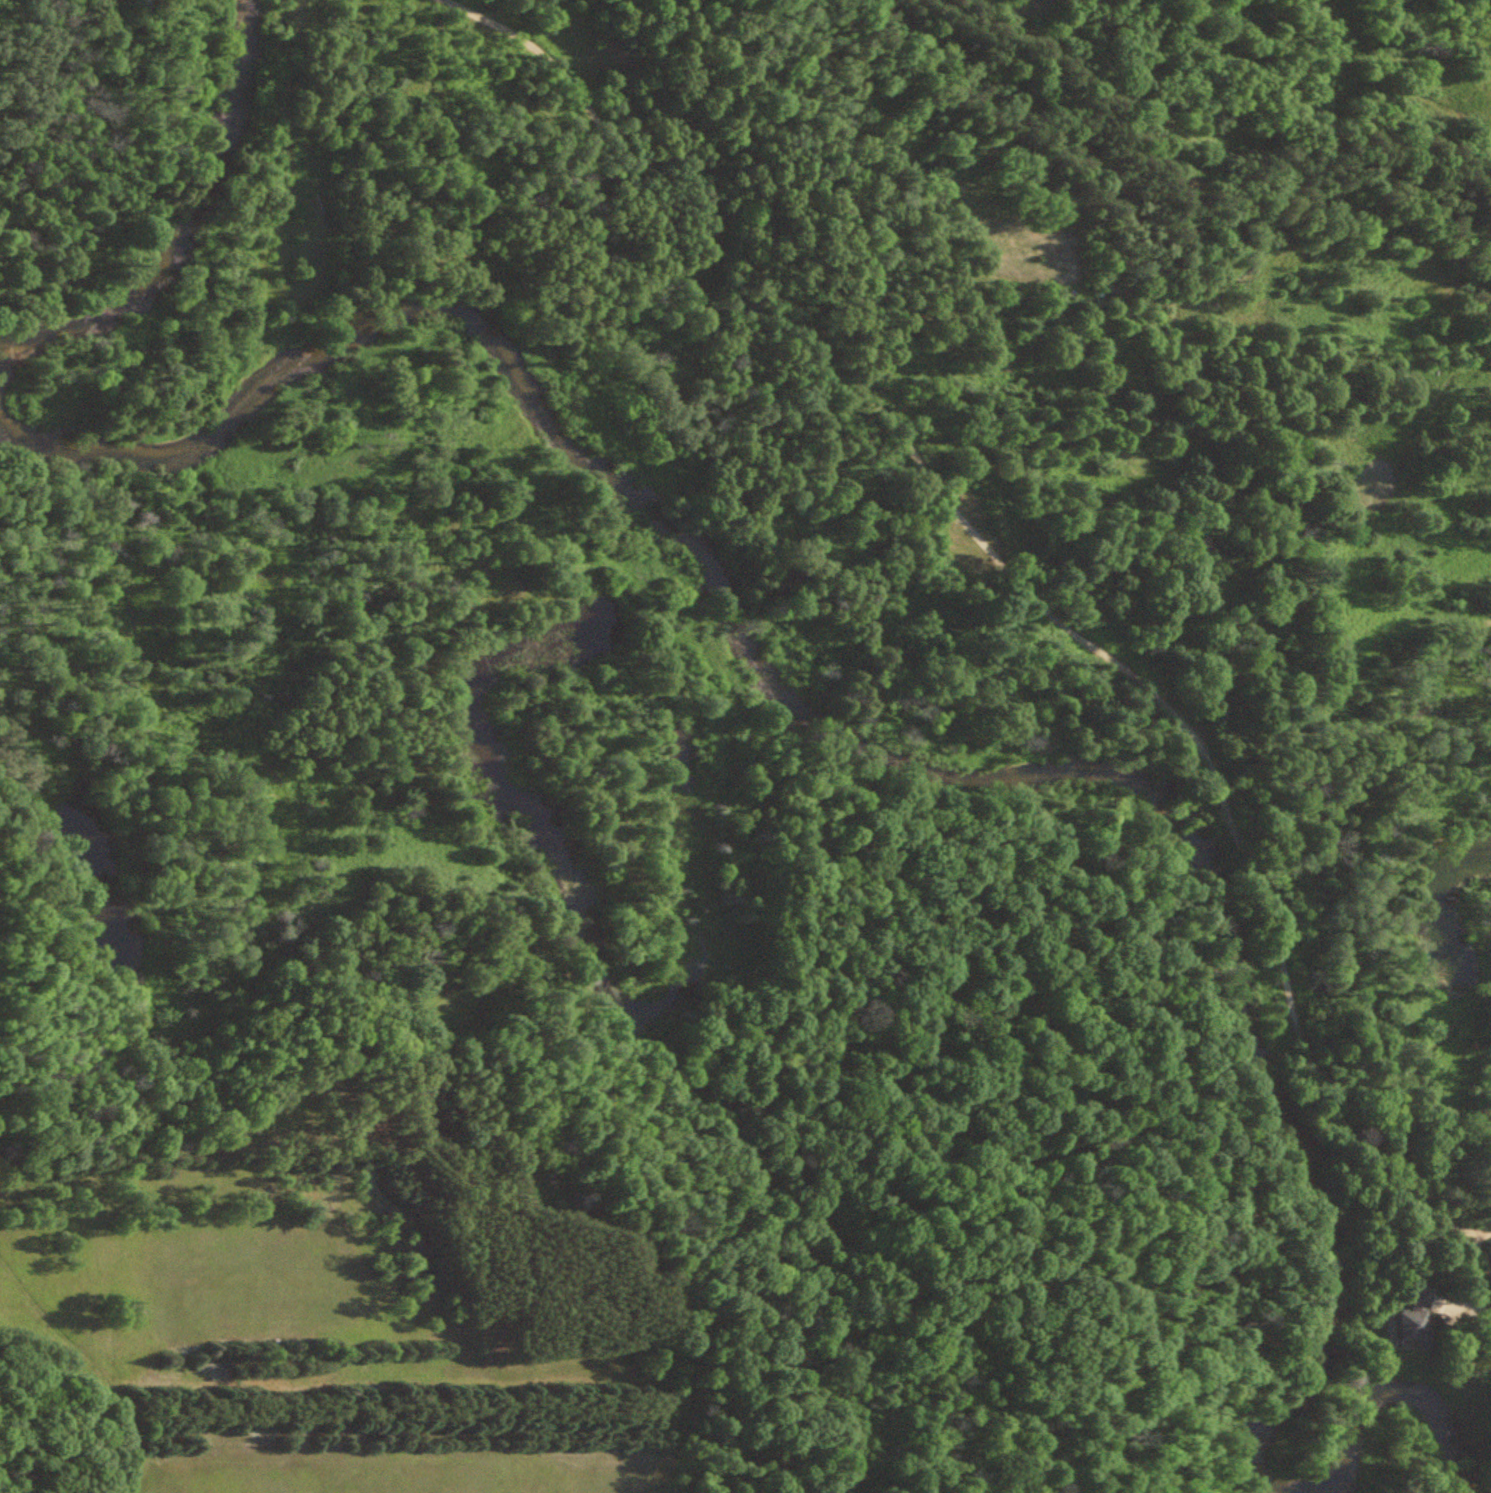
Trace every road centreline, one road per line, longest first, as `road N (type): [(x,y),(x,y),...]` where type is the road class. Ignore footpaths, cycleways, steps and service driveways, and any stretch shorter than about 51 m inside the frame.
road 1 (residential): [(1490,1226),(1437,1220),(1308,1051),(1249,816),(1113,655),(1001,575),(868,392),(709,326),(579,86),(509,30),(440,0)]

